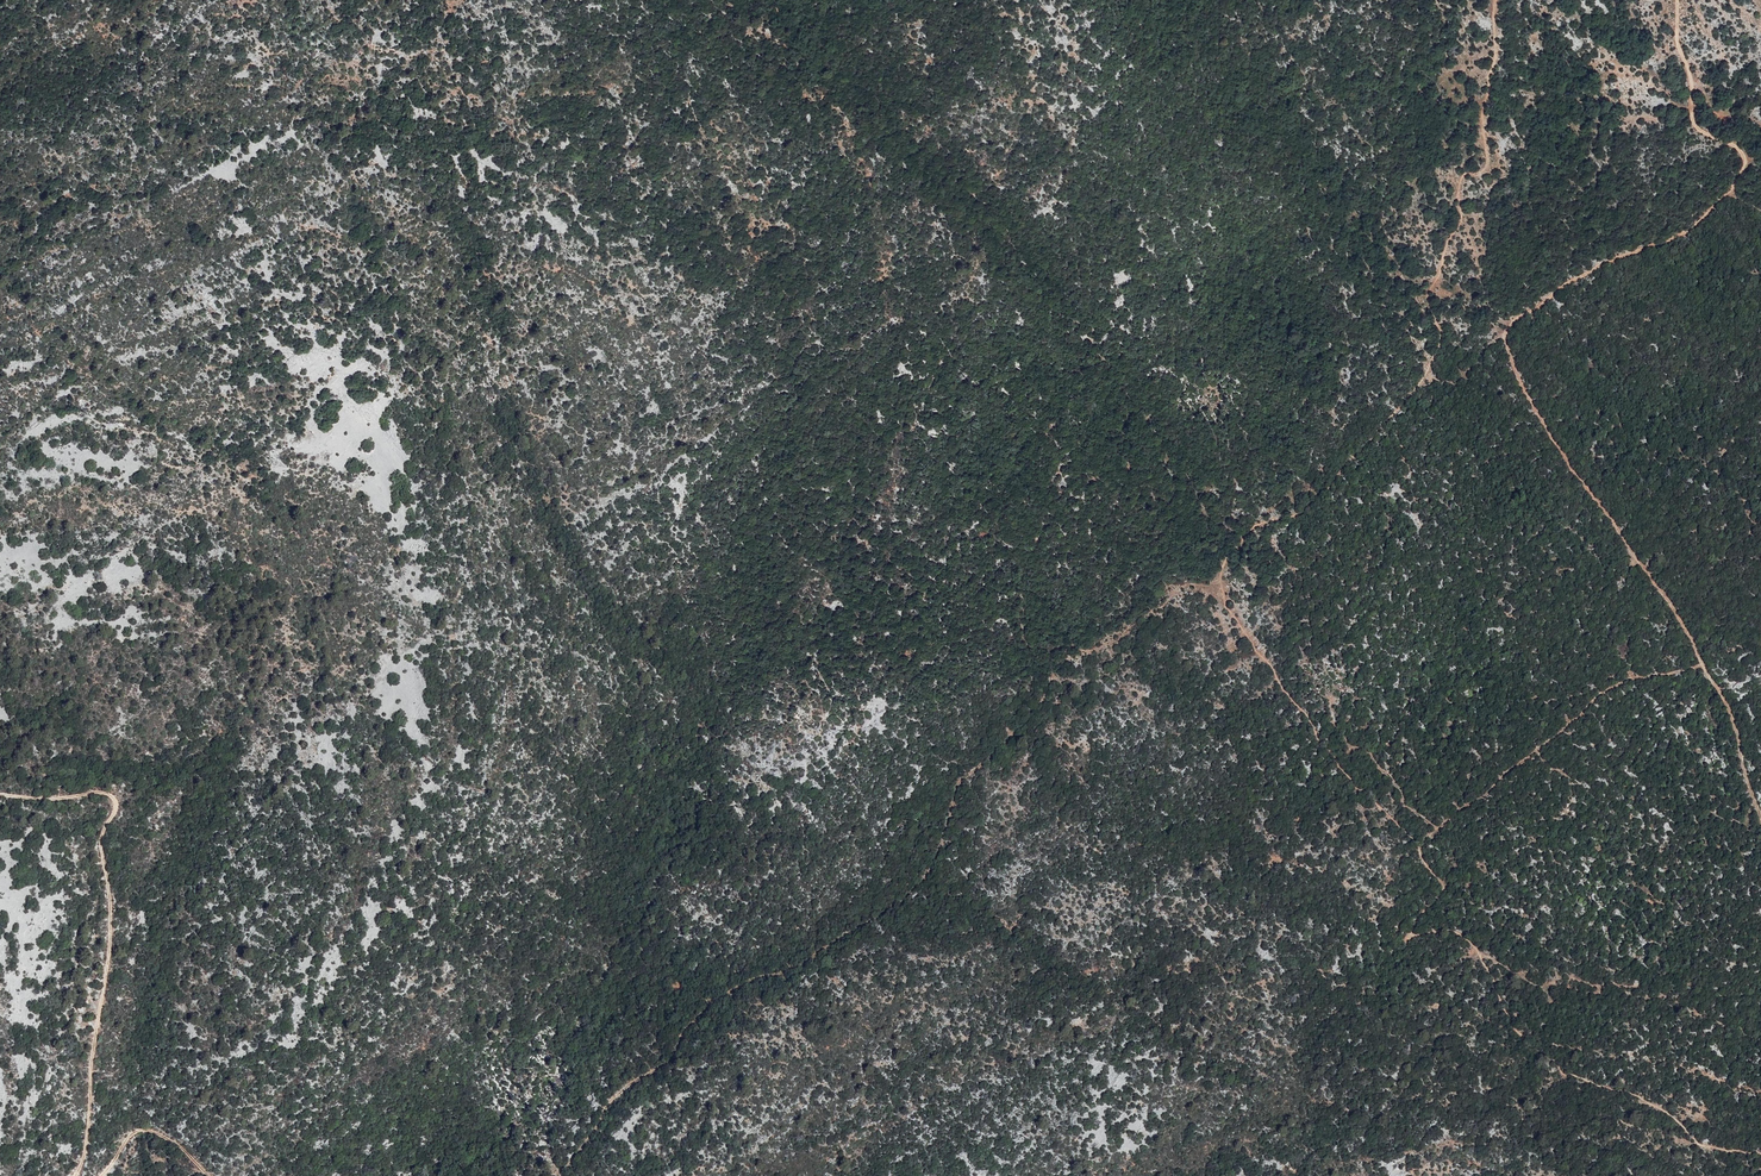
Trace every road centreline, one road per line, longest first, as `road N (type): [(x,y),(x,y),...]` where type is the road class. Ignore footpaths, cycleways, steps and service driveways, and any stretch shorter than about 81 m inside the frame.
road 1 (track): [(74,1175),(85,1146),(95,1042),(105,842),(119,804),(107,788),(45,800),(0,795)]
road 2 (track): [(1504,335),(1599,266),(1686,230),(1730,191),(1744,158),(1693,120),(1677,0)]
road 3 (track): [(1504,335),(1571,471),(1675,611)]
road 4 (track): [(1701,663),(1739,733),(1760,814)]
road 5 (track): [(215,1175),(145,1130),(125,1141),(103,1175)]

